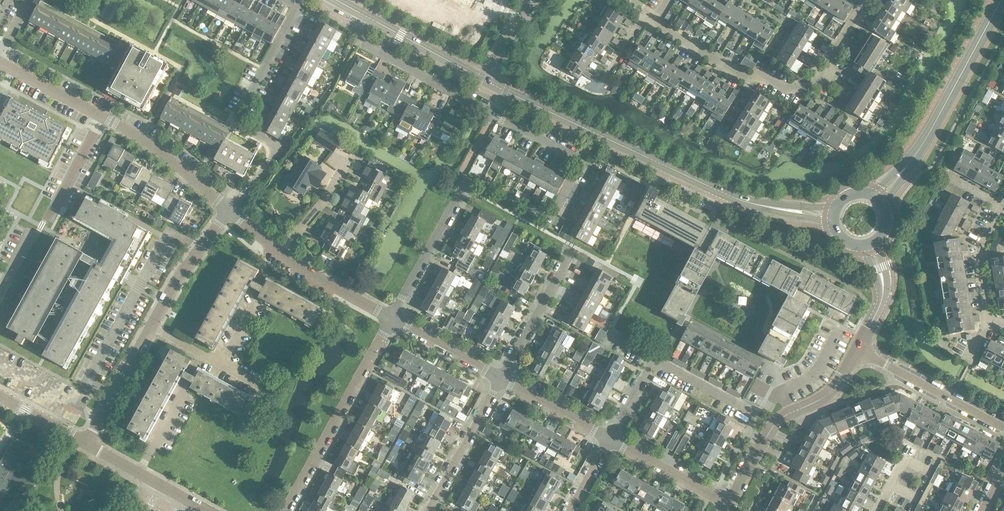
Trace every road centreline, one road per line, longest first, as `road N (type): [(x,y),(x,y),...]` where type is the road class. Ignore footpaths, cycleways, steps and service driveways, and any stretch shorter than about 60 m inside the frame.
road 1 (residential): [(867,2),(819,81),(778,93),(738,76),(656,22)]
road 2 (residential): [(581,161),(366,43),(369,18)]
road 3 (residential): [(230,211),(286,153),(239,124),(298,5)]
road 4 (secondary): [(833,215),(736,199),(597,134)]
road 5 (secondary): [(878,198),(919,150),(1002,0)]
road 6 (residential): [(285,510),(391,318)]
road 7 (residential): [(729,506),(777,421),(832,391),(857,350)]
road 8 (residential): [(1003,428),(857,350)]
road 9 (residential): [(230,211),(145,140),(102,117)]
road 10 (residential): [(501,379),(575,247)]
road 11 (residential): [(427,510),(501,379)]
road 12 (residential): [(391,318),(463,186)]
road 13 (residential): [(154,327),(230,211)]
road 14 (residential): [(729,506),(610,440)]
road 15 (residential): [(1003,327),(991,320),(978,251),(1002,205)]
road 16 (residential): [(88,445),(154,327)]
road 17 (residential): [(206,510),(88,445)]
road 18 (secondary): [(487,81),(369,18)]
road 19 (residential): [(391,318),(279,252)]
road 20 (residential): [(501,379),(391,318)]
road 21 (residential): [(610,440),(501,379)]
road 22 (residential): [(262,385),(154,327)]
road 23 (secondary): [(597,134),(487,81)]

